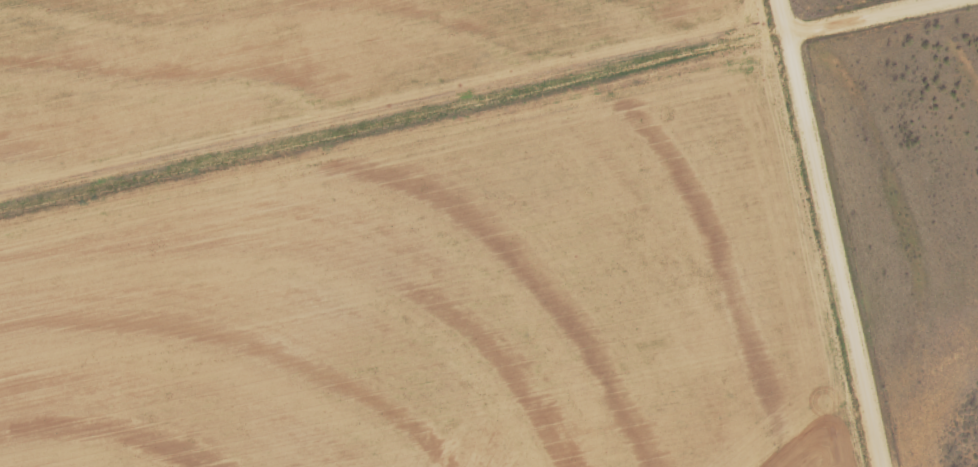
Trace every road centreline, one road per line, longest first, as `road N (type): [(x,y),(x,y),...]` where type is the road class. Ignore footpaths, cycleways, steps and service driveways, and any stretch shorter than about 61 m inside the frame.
road 1 (residential): [(857,466),(792,177),(780,0)]
road 2 (residential): [(788,36),(949,0)]

